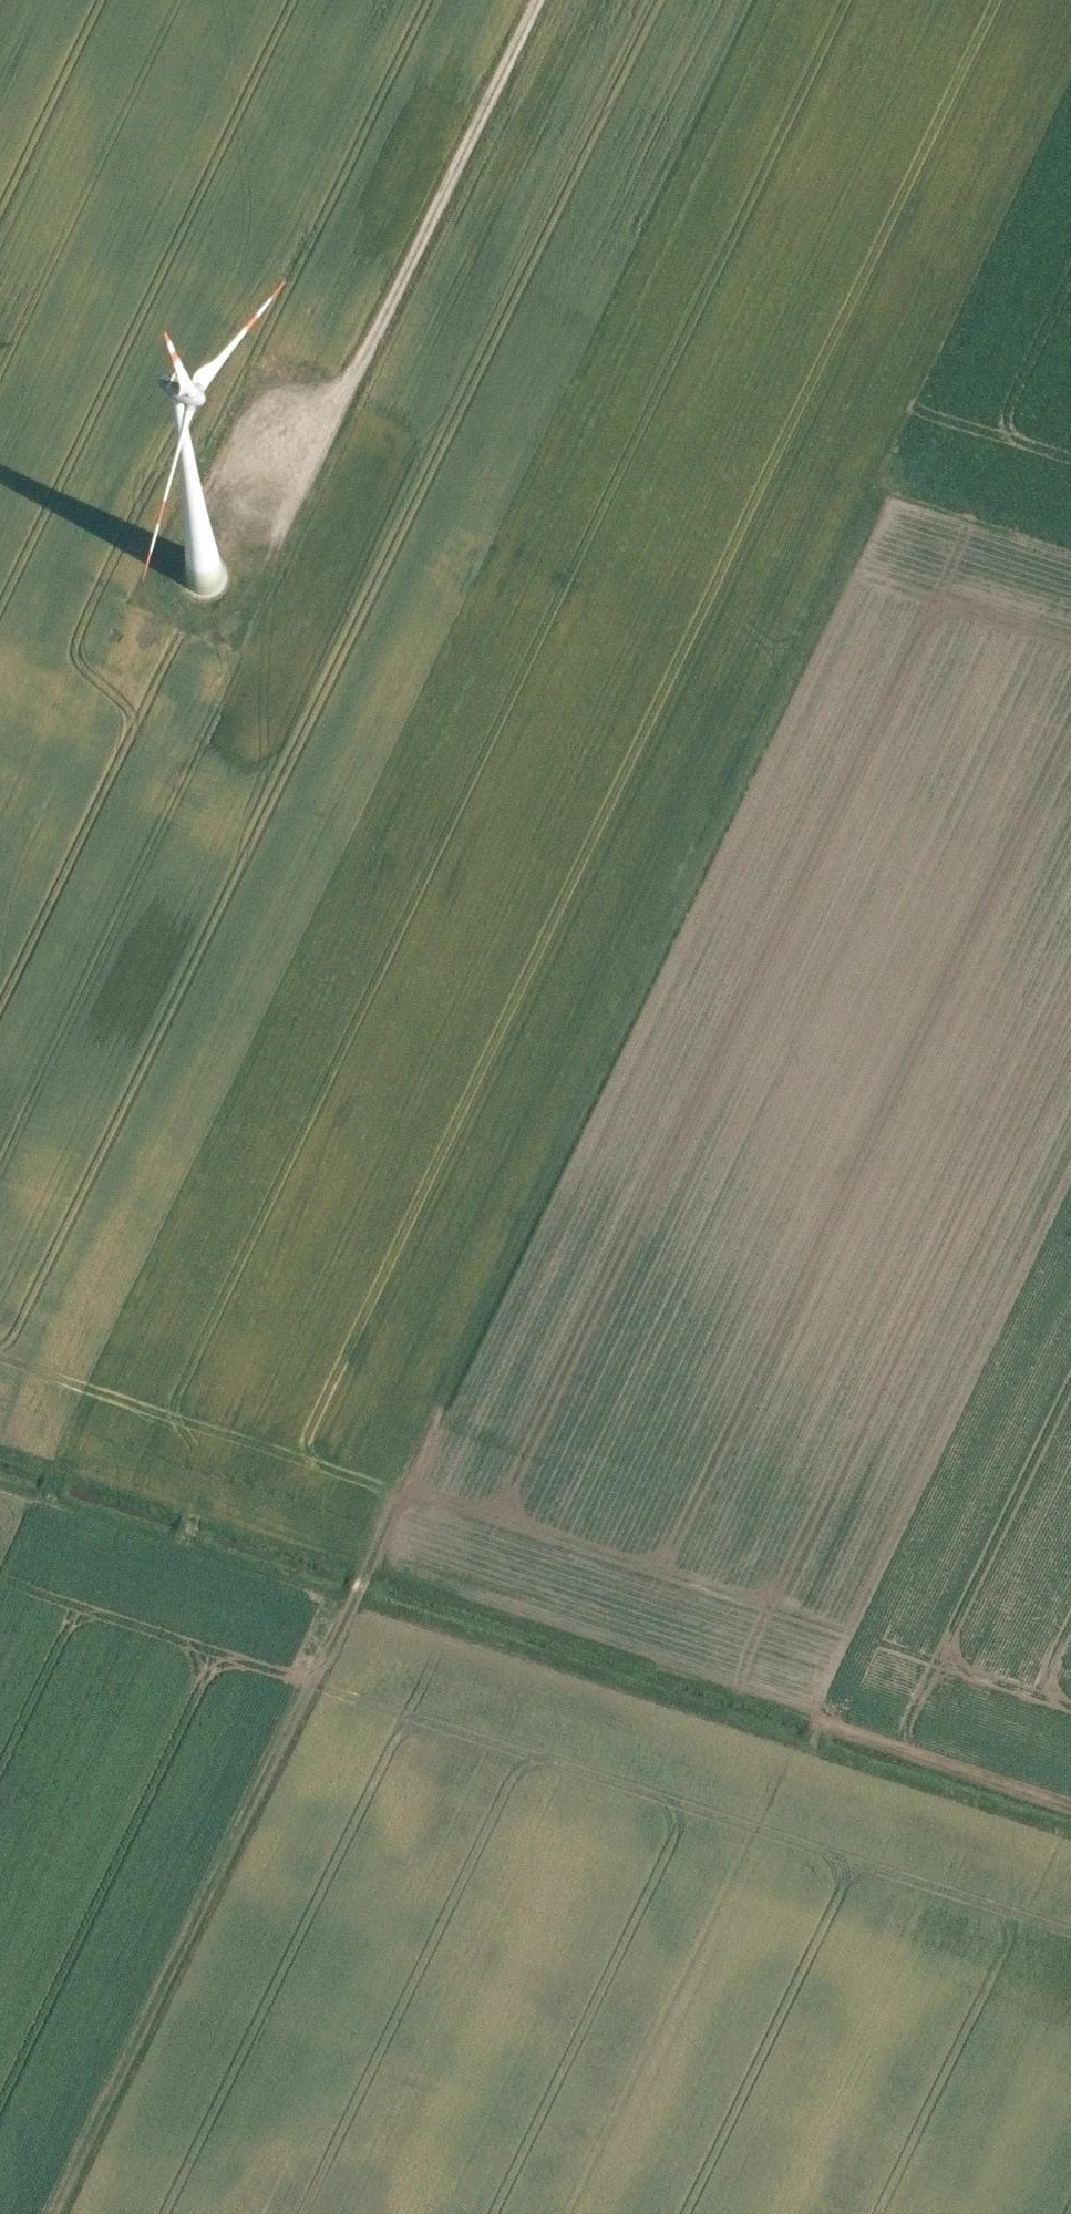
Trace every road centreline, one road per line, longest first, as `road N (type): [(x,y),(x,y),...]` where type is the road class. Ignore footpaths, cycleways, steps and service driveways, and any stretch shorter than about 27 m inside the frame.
road 1 (track): [(536,0),(312,466)]

